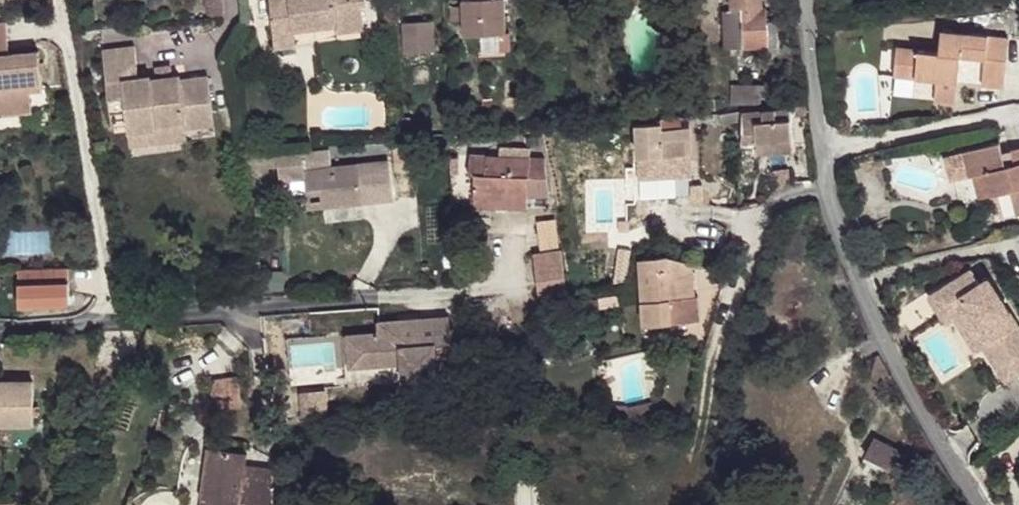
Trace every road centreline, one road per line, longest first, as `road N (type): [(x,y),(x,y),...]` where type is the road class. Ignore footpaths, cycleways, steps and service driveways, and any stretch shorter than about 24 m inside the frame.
road 1 (track): [(0,328),(252,313),(264,434)]
road 2 (residential): [(983,504),(889,340),(827,192)]
road 3 (track): [(113,326),(71,41)]
road 4 (residential): [(700,410),(764,236),(827,192)]
road 5 (track): [(252,313),(469,296)]
road 6 (residential): [(823,147),(1018,119)]
road 7 (residential): [(823,147),(810,0)]

